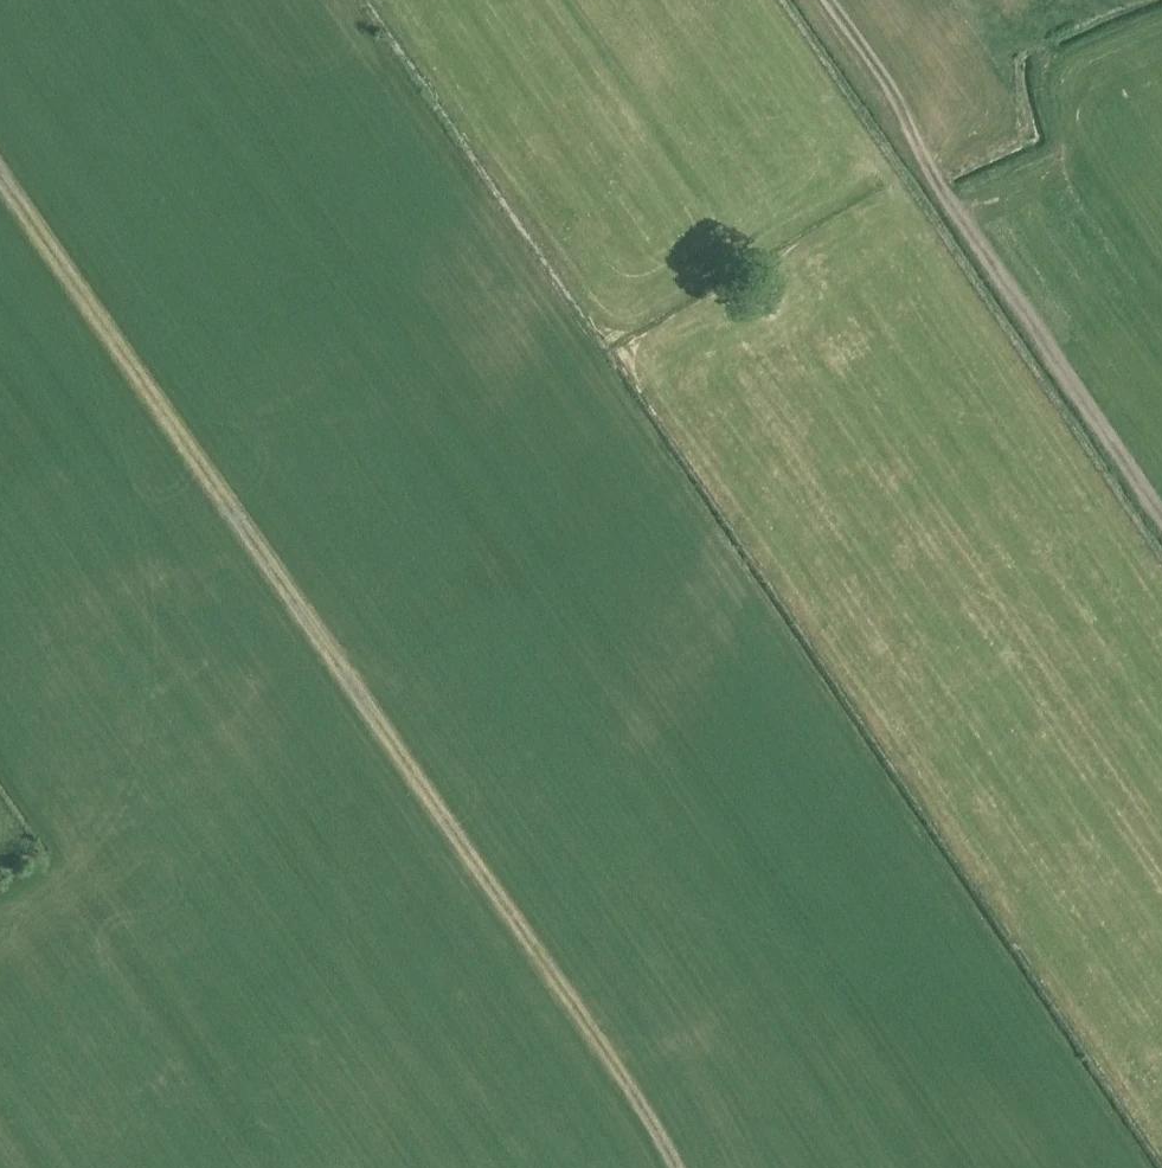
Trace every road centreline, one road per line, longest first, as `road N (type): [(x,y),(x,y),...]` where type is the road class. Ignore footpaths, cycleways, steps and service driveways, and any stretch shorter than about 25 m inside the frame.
road 1 (track): [(0,179),(589,1029),(676,1167)]
road 2 (track): [(817,0),(1161,517)]

